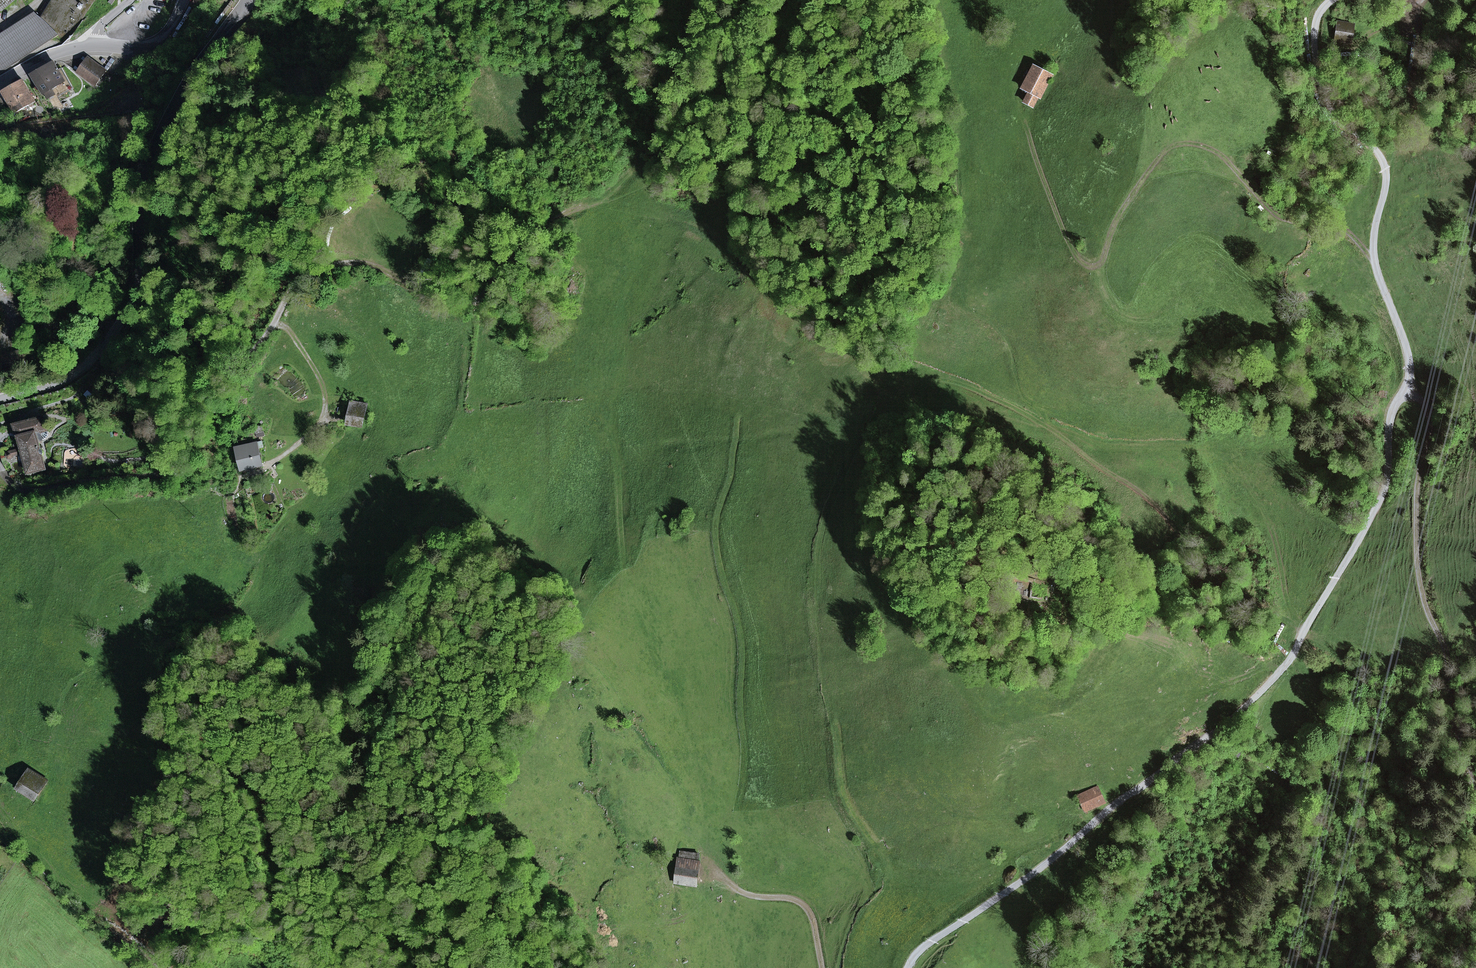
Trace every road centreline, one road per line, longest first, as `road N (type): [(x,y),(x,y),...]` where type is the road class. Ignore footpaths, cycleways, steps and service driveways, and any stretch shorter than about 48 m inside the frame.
road 1 (track): [(909,967),(943,933),(1212,736),(1284,666),(1386,488),(1392,414),(1404,391)]
road 2 (track): [(1377,267),(1342,231),(1277,215),(1219,155),(1190,145),(1173,147),(1151,168),(1101,263),(1087,266),(1066,236),(1024,120)]
road 3 (tertiary): [(247,0),(194,68),(141,174),(138,284),(119,326),(80,373),(0,401)]
road 4 (track): [(736,419),(714,521),(741,642),(743,769),(714,867)]
road 5 (track): [(1332,0),(1316,22),(1318,72),(1335,116),(1386,168),(1375,254),(1409,354),(1404,391)]
road 6 (track): [(1404,391),(1425,402),(1434,421),(1418,493),(1417,567),(1448,656),(1469,768)]
road 7 (track): [(597,204),(557,219),(464,303),(347,263),(298,280),(277,318)]
road 8 (track): [(1300,640),(1204,568),(1143,492),(1046,426)]
road 9 (track): [(690,0),(659,129),(597,204)]
road 10 (track): [(823,967),(806,908),(740,893),(714,867)]
road 11 (track): [(892,372),(943,379),(1046,426)]
road 12 (track): [(625,588),(609,430)]

